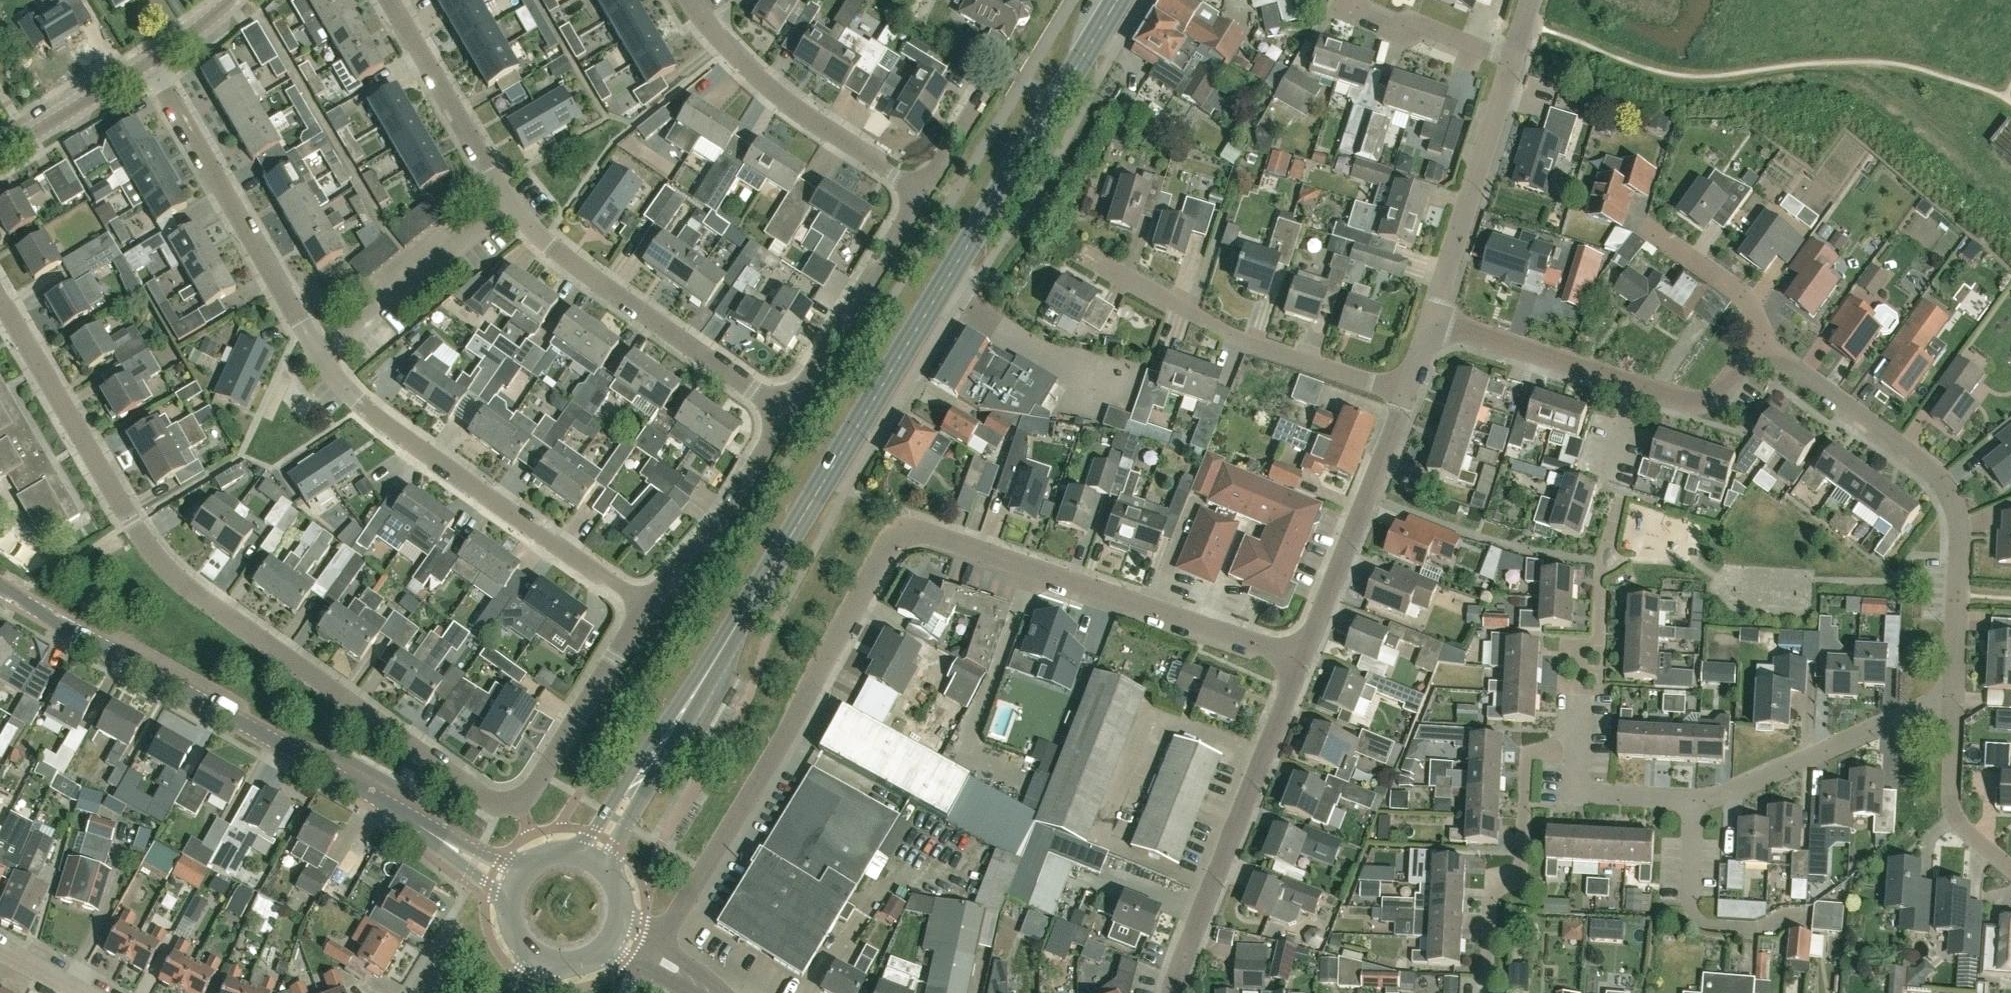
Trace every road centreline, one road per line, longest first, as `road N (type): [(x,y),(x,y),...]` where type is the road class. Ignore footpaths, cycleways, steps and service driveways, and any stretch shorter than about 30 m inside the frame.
road 1 (tertiary): [(590,860),(1120,0)]
road 2 (residential): [(650,955),(895,538),(932,534),(1299,663)]
road 3 (residential): [(516,801),(483,798),(169,574),(0,301)]
road 4 (tertiary): [(516,884),(0,589)]
road 5 (residential): [(1953,697),(1959,537),(1944,480),(1764,351)]
road 6 (residential): [(646,607),(373,414),(320,357)]
road 7 (residential): [(1172,992),(1178,951),(1299,663)]
road 8 (residential): [(1406,393),(1230,336),(1086,255)]
road 9 (residential): [(787,413),(577,269),(509,204)]
road 10 (residential): [(320,357),(148,63)]
road 11 (residential): [(922,192),(777,96),(690,0)]
road 12 (residential): [(1299,663),(1406,393)]
road 13 (residential): [(1695,799),(1725,793),(1953,697)]
road 14 (residential): [(1431,324),(1515,62)]
road 15 (residential): [(787,413),(922,192)]
road 16 (residential): [(509,204),(320,357)]
road 17 (residential): [(646,607),(729,515),(787,413)]
road 18 (residential): [(509,204),(388,0)]
road 19 (residential): [(516,801),(534,786),(646,607)]
road 20 (residential): [(1799,923),(1753,929),(1701,921),(1691,895),(1695,799)]
road 21 (residential): [(1431,324),(1630,382)]
road 22 (residential): [(1515,62),(1414,20),(1393,33),(1332,5)]
road 23 (residential): [(1695,799),(1577,791),(1578,710)]
road 24 (residential): [(2010,870),(1959,827),(1950,798),(1953,697)]
road 25 (residential): [(1764,351),(1744,297),(1645,226)]
road 26 (residential): [(0,153),(148,63)]
road 27 (residential): [(1630,382),(1697,404),(1714,398),(1764,351)]

